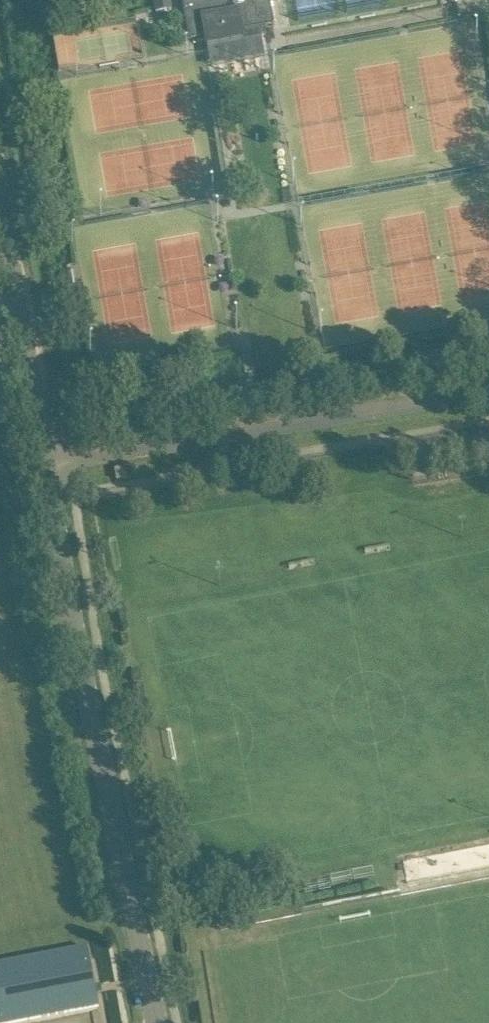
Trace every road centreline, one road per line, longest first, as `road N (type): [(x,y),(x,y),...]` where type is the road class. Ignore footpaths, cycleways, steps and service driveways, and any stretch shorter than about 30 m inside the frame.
road 1 (unclassified): [(157,1022),(46,467)]
road 2 (unclassified): [(46,467),(488,392)]
road 3 (unclassified): [(46,467),(0,209)]

